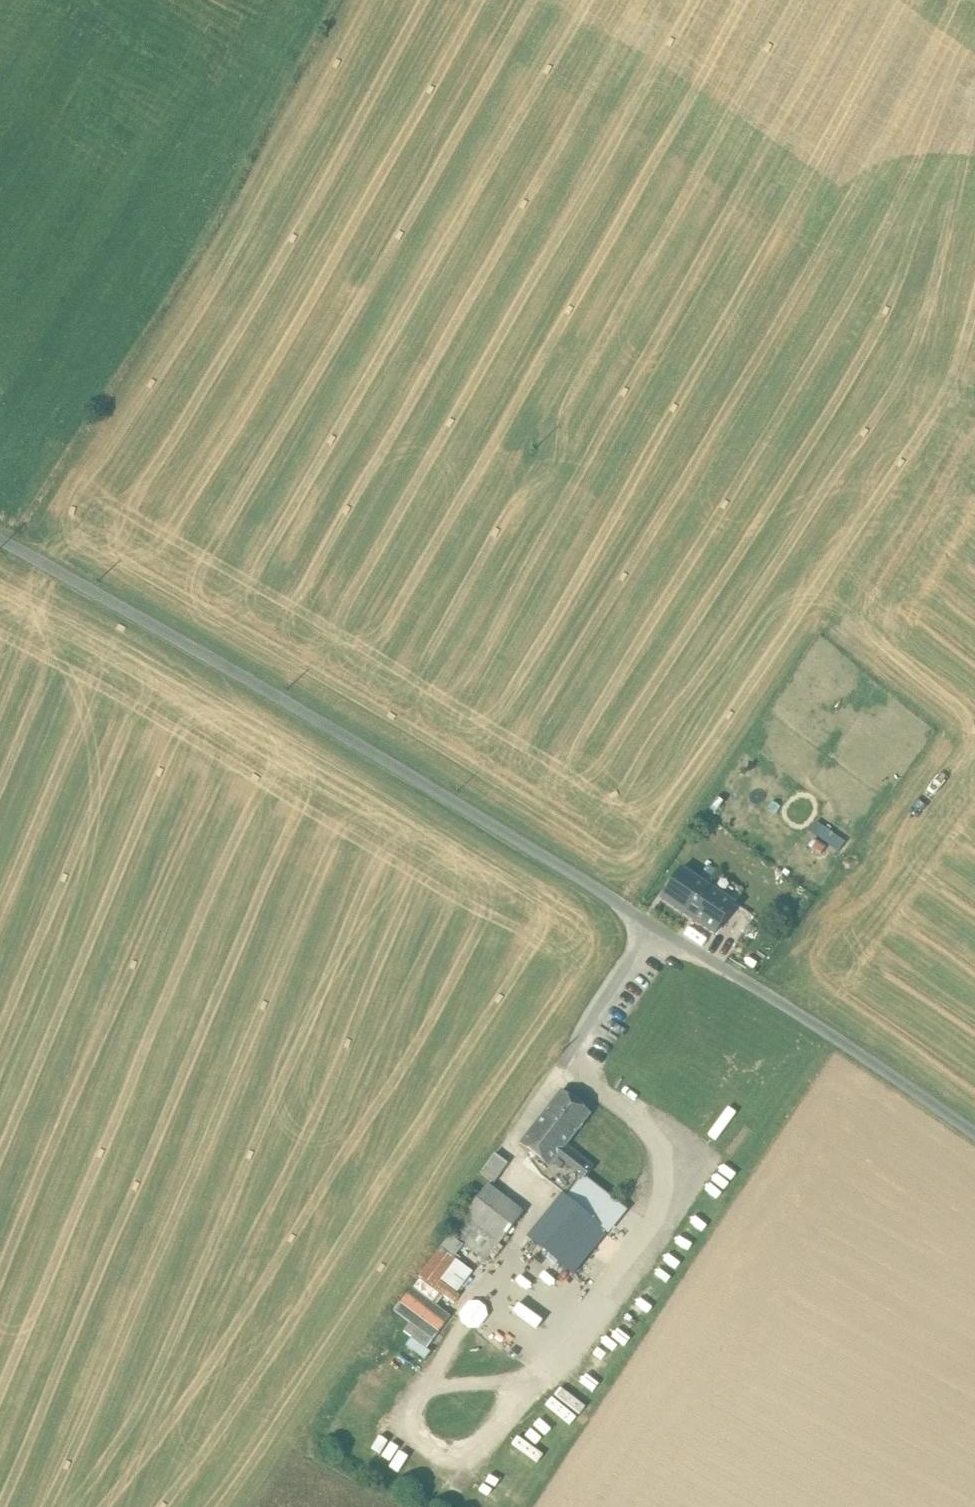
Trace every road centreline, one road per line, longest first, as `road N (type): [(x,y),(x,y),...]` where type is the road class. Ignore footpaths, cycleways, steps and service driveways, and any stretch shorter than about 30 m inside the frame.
road 1 (unclassified): [(974,1135),(272,686),(0,540)]

